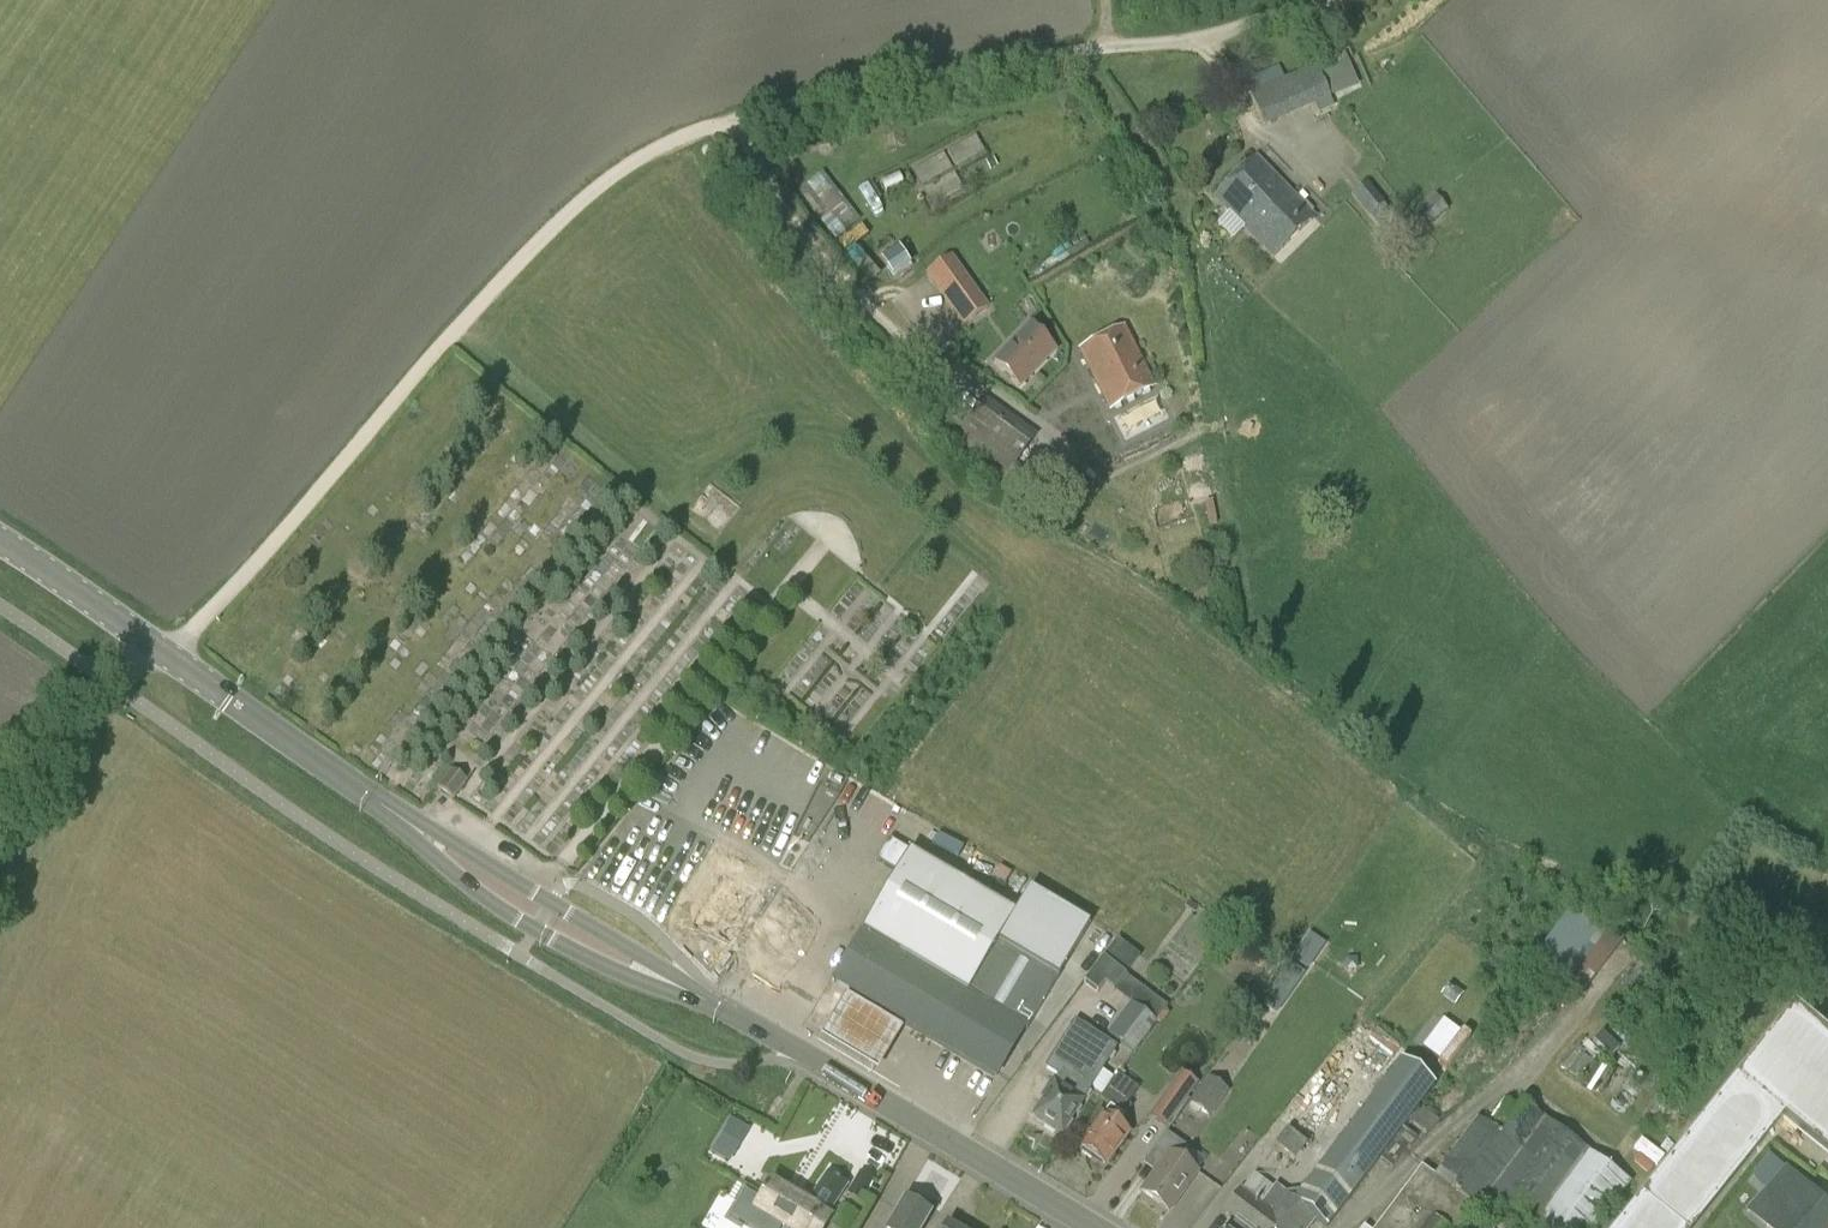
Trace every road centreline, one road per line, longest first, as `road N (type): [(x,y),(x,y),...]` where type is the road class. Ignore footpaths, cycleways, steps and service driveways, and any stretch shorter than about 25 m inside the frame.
road 1 (track): [(169,654),(557,214),(622,164),(687,130),(770,109),(1209,34),(1341,0)]
road 2 (secondary): [(1099,1227),(720,1005)]
road 3 (secondary): [(390,809),(459,879),(536,928),(607,969),(720,1005)]
road 4 (secondary): [(720,1005),(390,809)]
road 5 (unclassified): [(0,900),(39,821),(150,640)]
road 6 (secondary): [(390,809),(150,640)]
road 7 (secondary): [(150,640),(0,540)]

